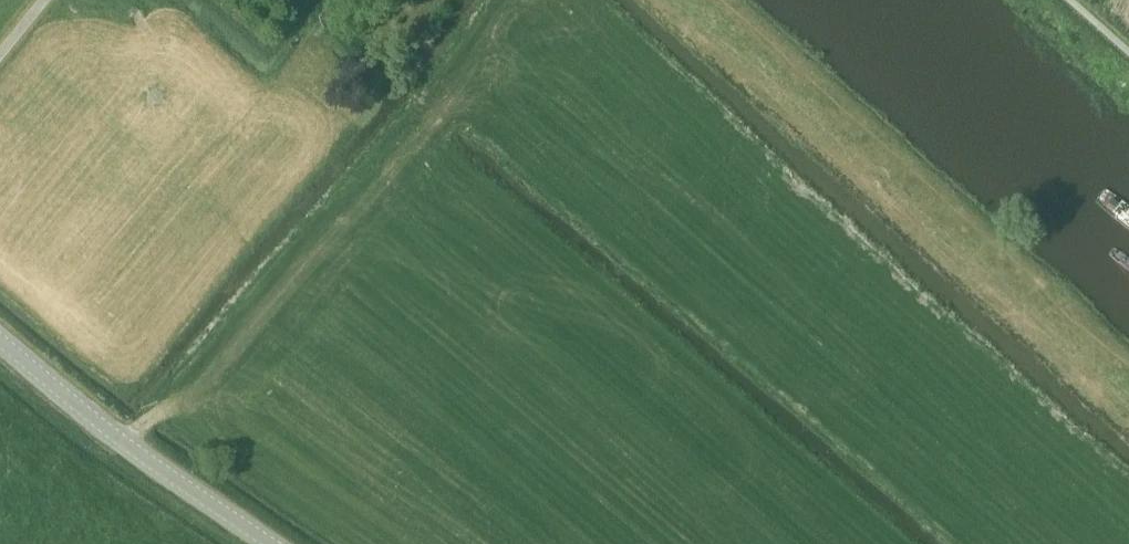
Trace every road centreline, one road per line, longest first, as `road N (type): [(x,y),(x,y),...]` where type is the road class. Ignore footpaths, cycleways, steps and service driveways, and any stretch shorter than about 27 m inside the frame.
road 1 (tertiary): [(274,543),(107,431),(0,339)]

